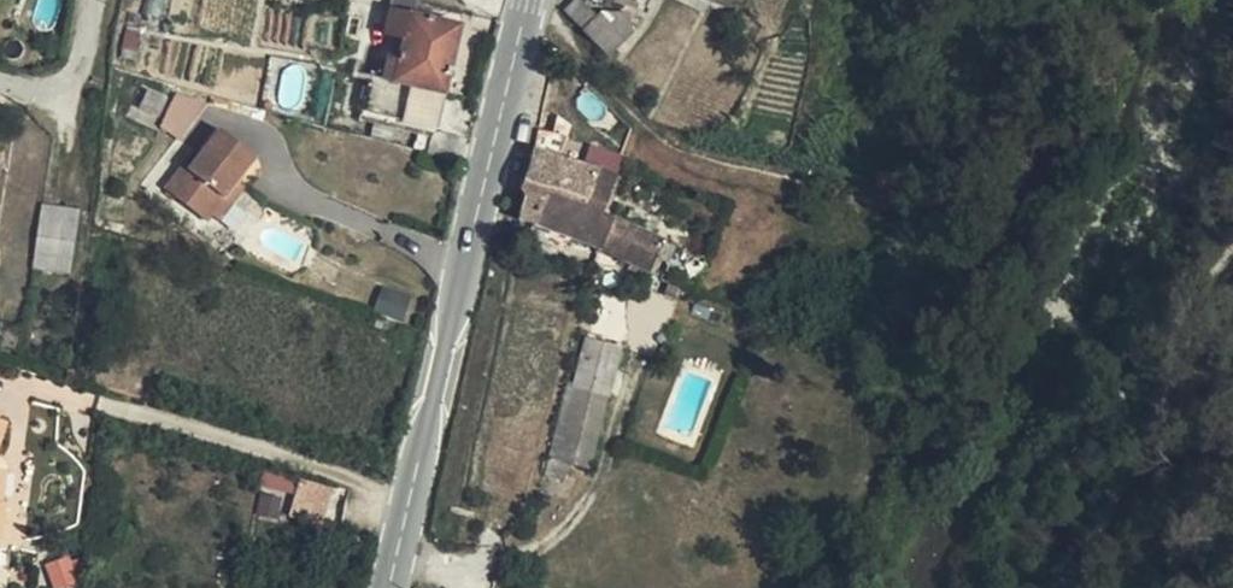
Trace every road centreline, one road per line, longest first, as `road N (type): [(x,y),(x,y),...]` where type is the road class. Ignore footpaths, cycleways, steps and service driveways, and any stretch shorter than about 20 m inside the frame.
road 1 (tertiary): [(391,587),(527,0)]
road 2 (residential): [(92,0),(83,58),(62,86),(28,93),(0,85)]

